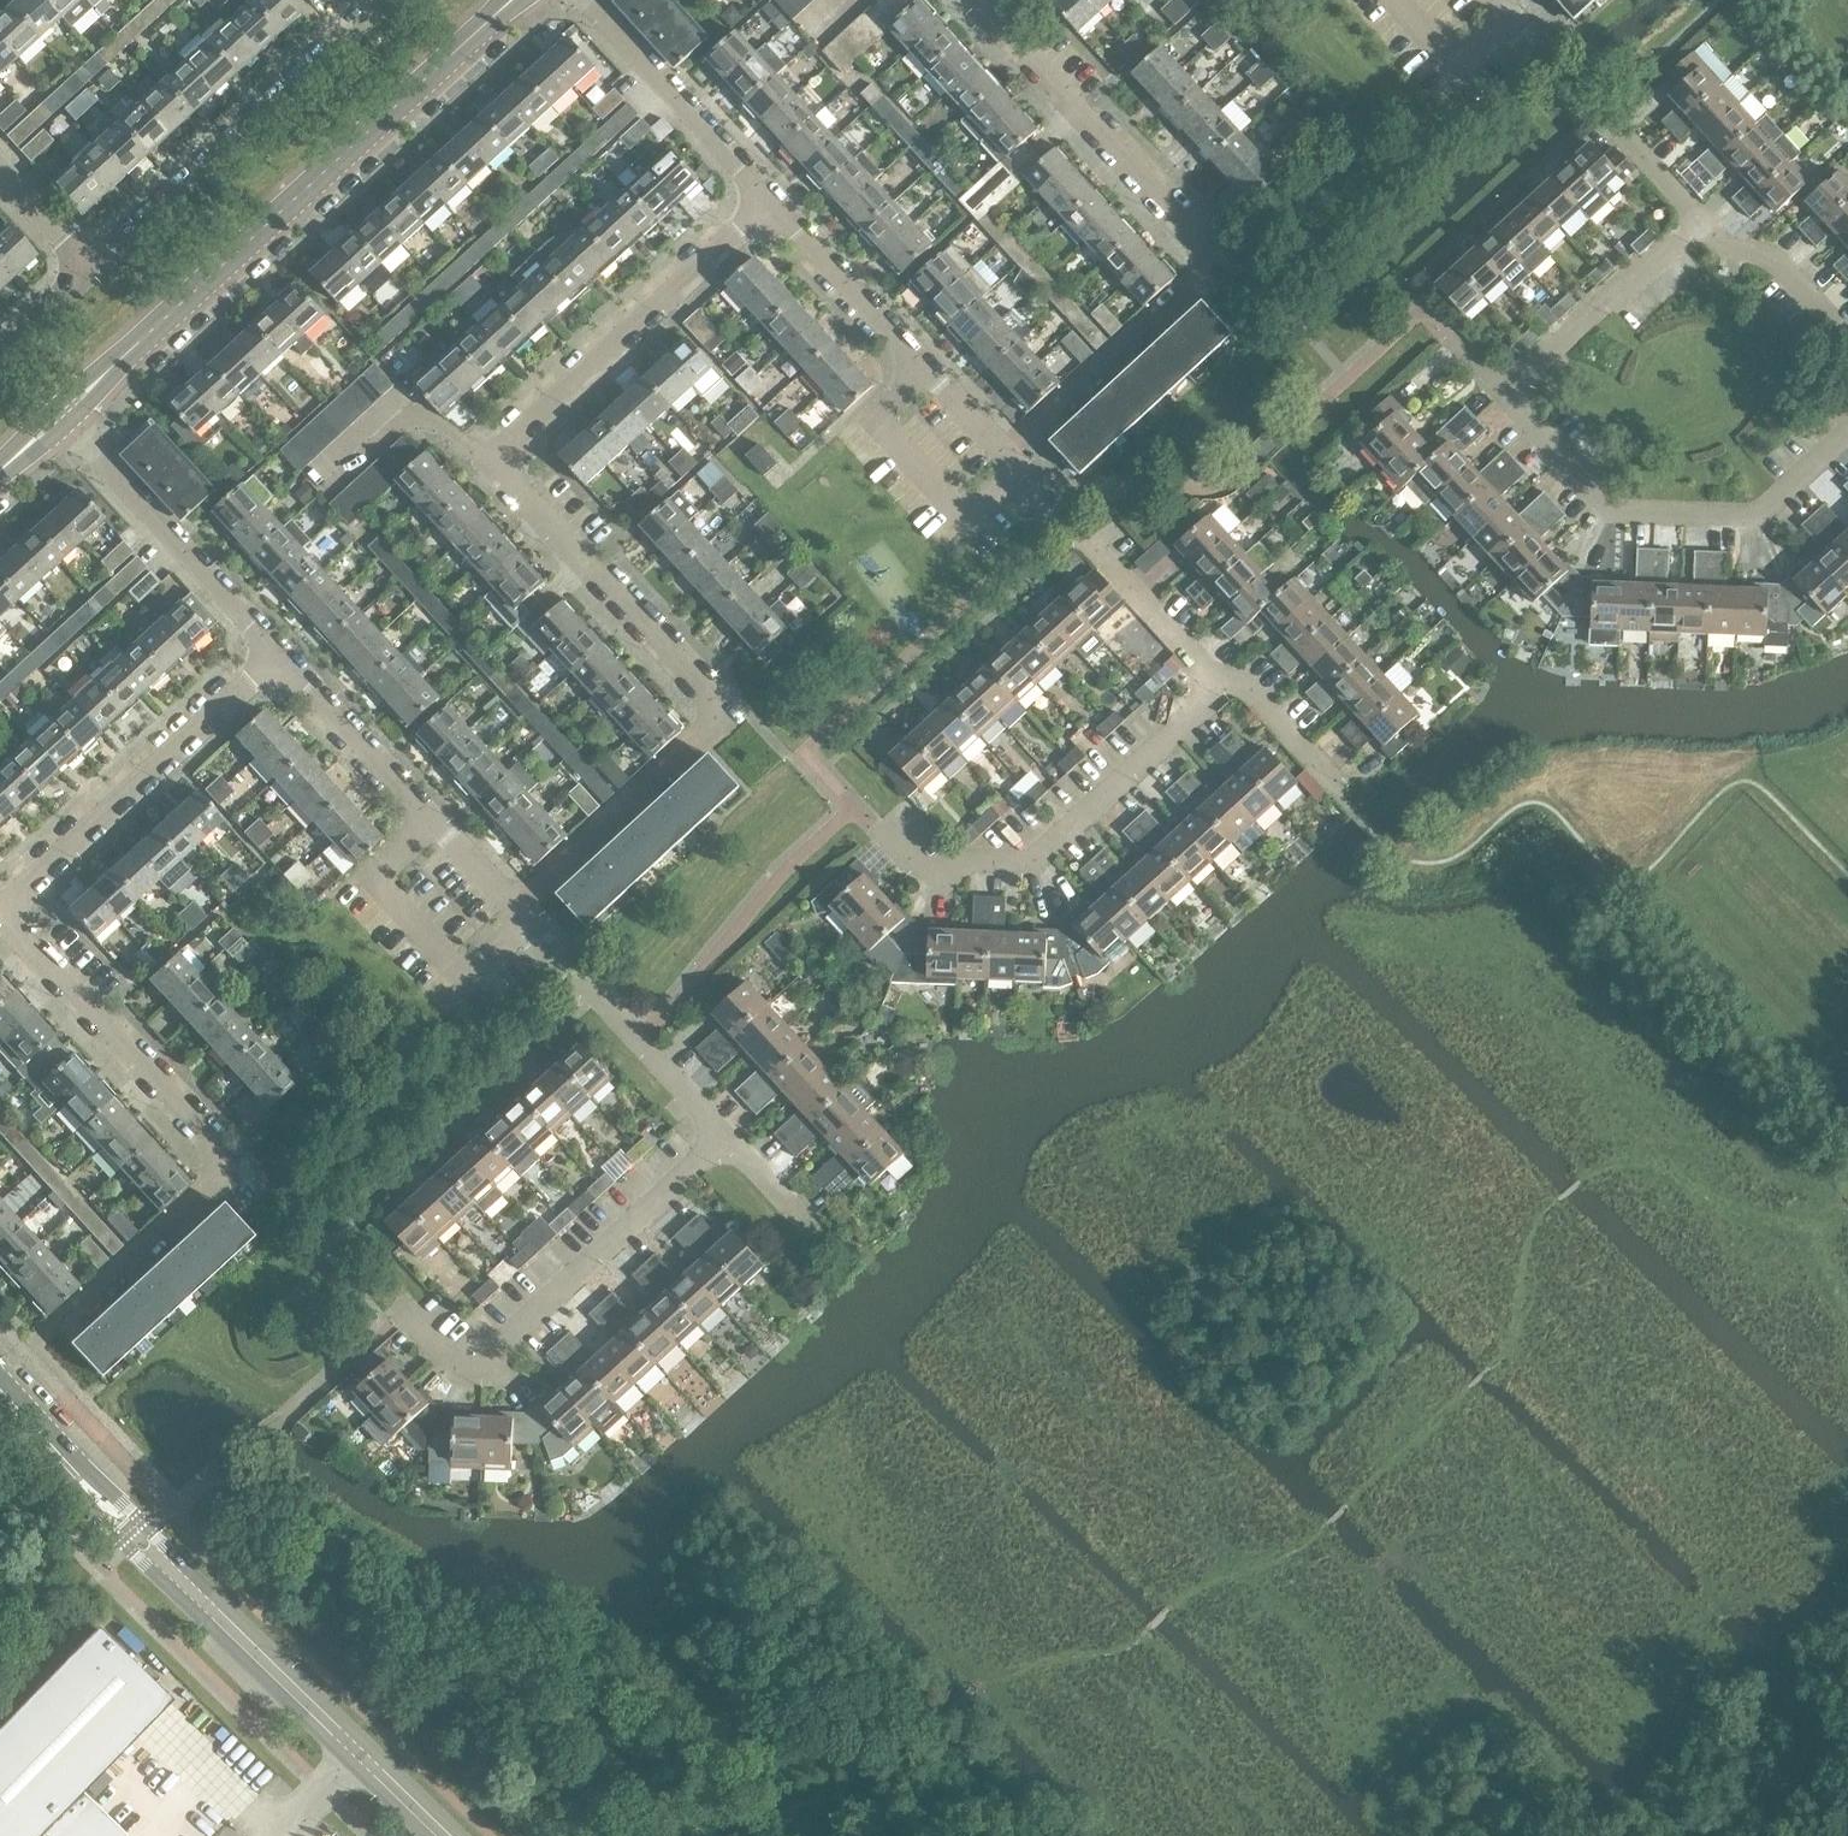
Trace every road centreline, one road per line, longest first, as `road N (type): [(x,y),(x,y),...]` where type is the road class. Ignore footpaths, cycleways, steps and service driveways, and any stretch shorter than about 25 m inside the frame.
road 1 (residential): [(549,879),(728,714),(487,455),(771,198)]
road 2 (residential): [(724,1135),(594,990),(569,990),(511,929),(519,922),(271,652)]
road 3 (tertiary): [(57,422),(514,0)]
road 4 (tertiary): [(436,1835),(131,1537),(0,1397)]
road 5 (residential): [(1042,428),(1214,267),(968,0)]
road 6 (residential): [(59,1330),(235,1168),(0,912)]
road 7 (residential): [(771,198),(1015,475),(1009,481),(1050,528),(1061,538),(1082,535)]
road 8 (residential): [(399,1312),(459,1373),(470,1373),(724,1135)]
road 9 (residential): [(882,832),(936,880),(954,864),(1027,866),(1224,687)]
road 10 (residential): [(1847,437),(1756,520),(1620,514),(1503,391)]
road 11 (residential): [(94,269),(387,0)]
road 12 (residential): [(0,904),(271,652)]
road 13 (residential): [(1488,0),(1508,21),(1501,27),(1570,100),(1593,105),(1695,218)]
road 14 (residential): [(271,652),(57,422)]
road 15 (residential): [(591,0),(771,198)]
road 16 (residential): [(1503,391),(1695,218)]
road 17 (residential): [(1224,687),(1082,535)]
road 18 (residential): [(1695,218),(1765,245),(1847,336)]
road 19 (residential): [(1342,794),(1247,695),(1224,687)]
road 20 (residential): [(94,269),(0,165)]
road 21 (residential): [(724,1135),(817,1238)]
road 22 (residential): [(0,356),(94,269)]

